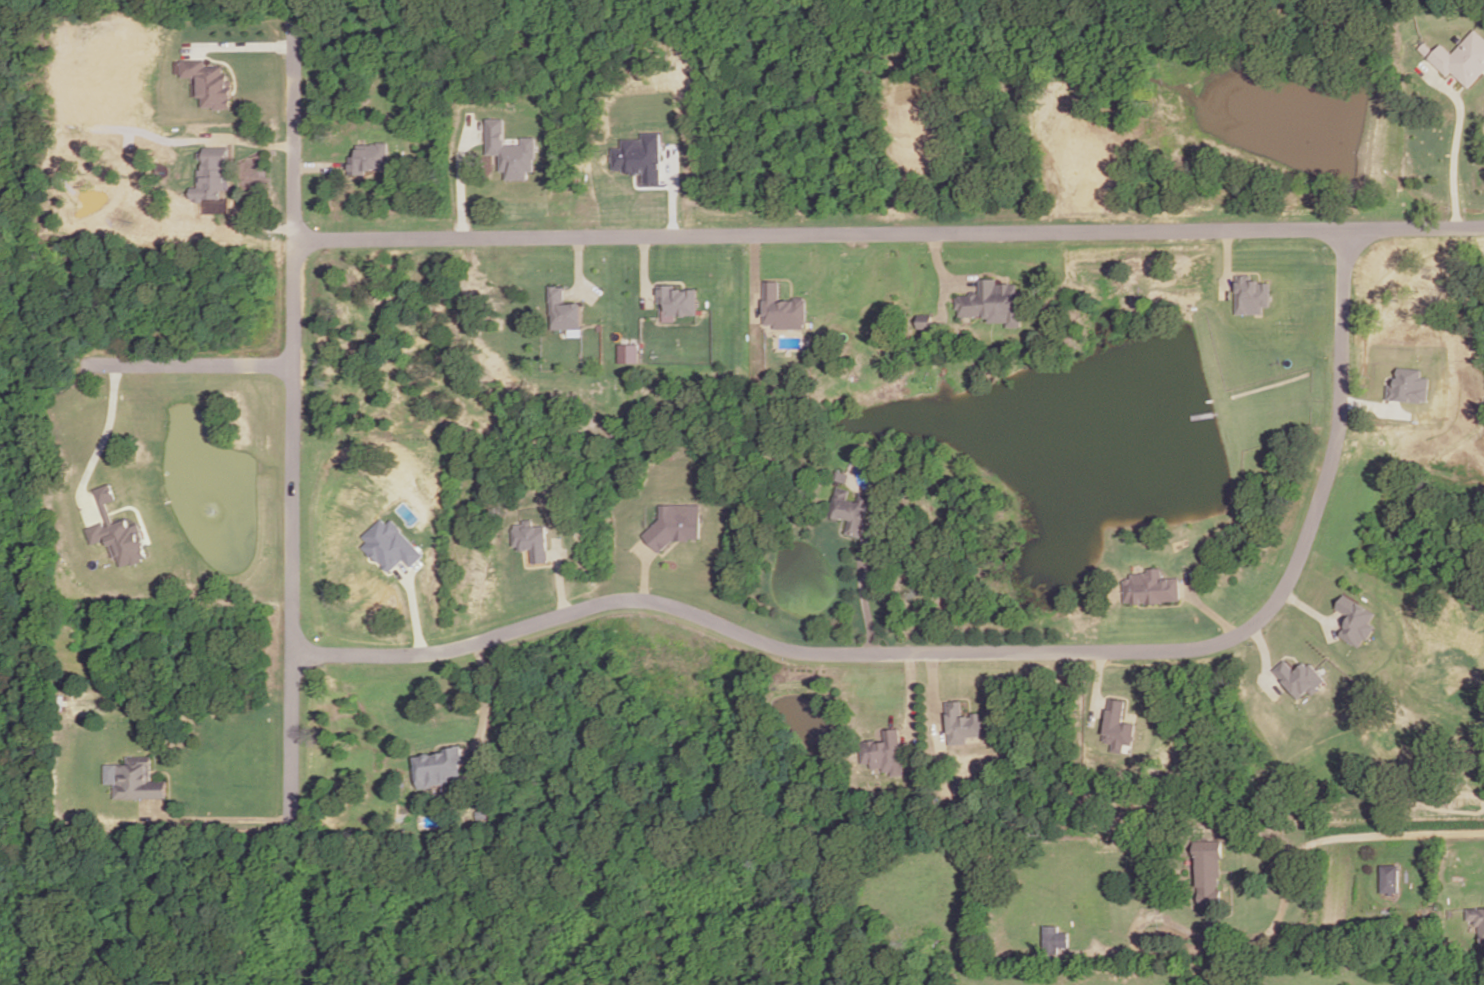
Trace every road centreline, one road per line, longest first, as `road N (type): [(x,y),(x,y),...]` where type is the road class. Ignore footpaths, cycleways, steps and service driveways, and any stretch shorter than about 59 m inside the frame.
road 1 (residential): [(291,657),(416,655),(634,600),(800,654),(1151,652),(1229,642),(1271,606),(1299,559),(1325,484),(1336,441),(1344,231)]
road 2 (residential): [(1483,227),(293,241)]
road 3 (residential): [(291,828),(293,16)]
road 4 (residential): [(291,366),(85,367)]

